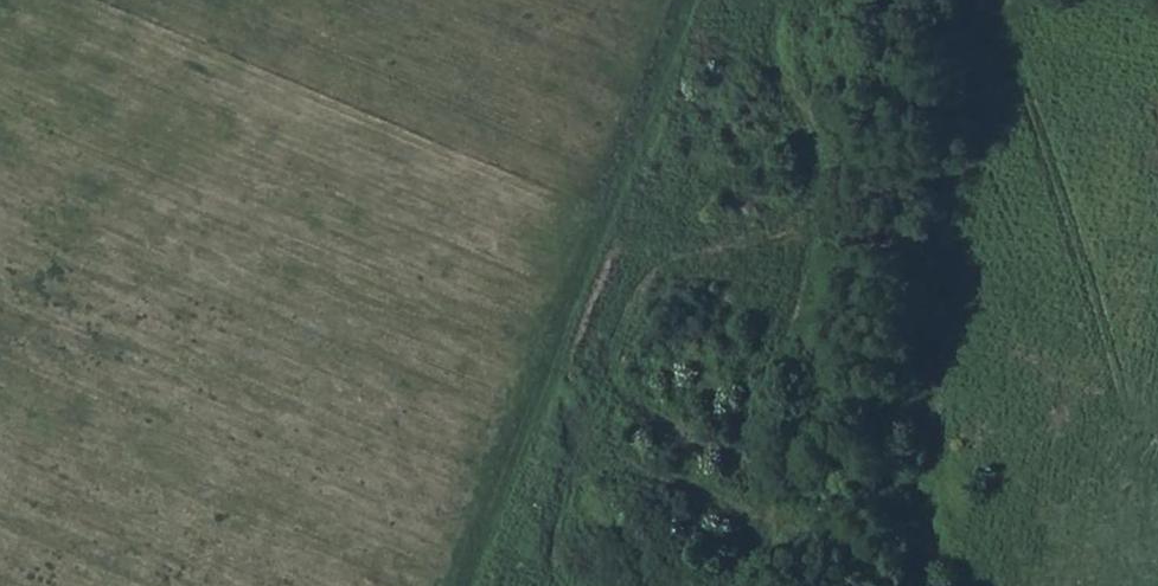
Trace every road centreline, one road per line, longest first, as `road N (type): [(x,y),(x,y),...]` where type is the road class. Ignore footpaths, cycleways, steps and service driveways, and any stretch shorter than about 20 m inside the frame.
road 1 (track): [(471,585),(686,0)]

